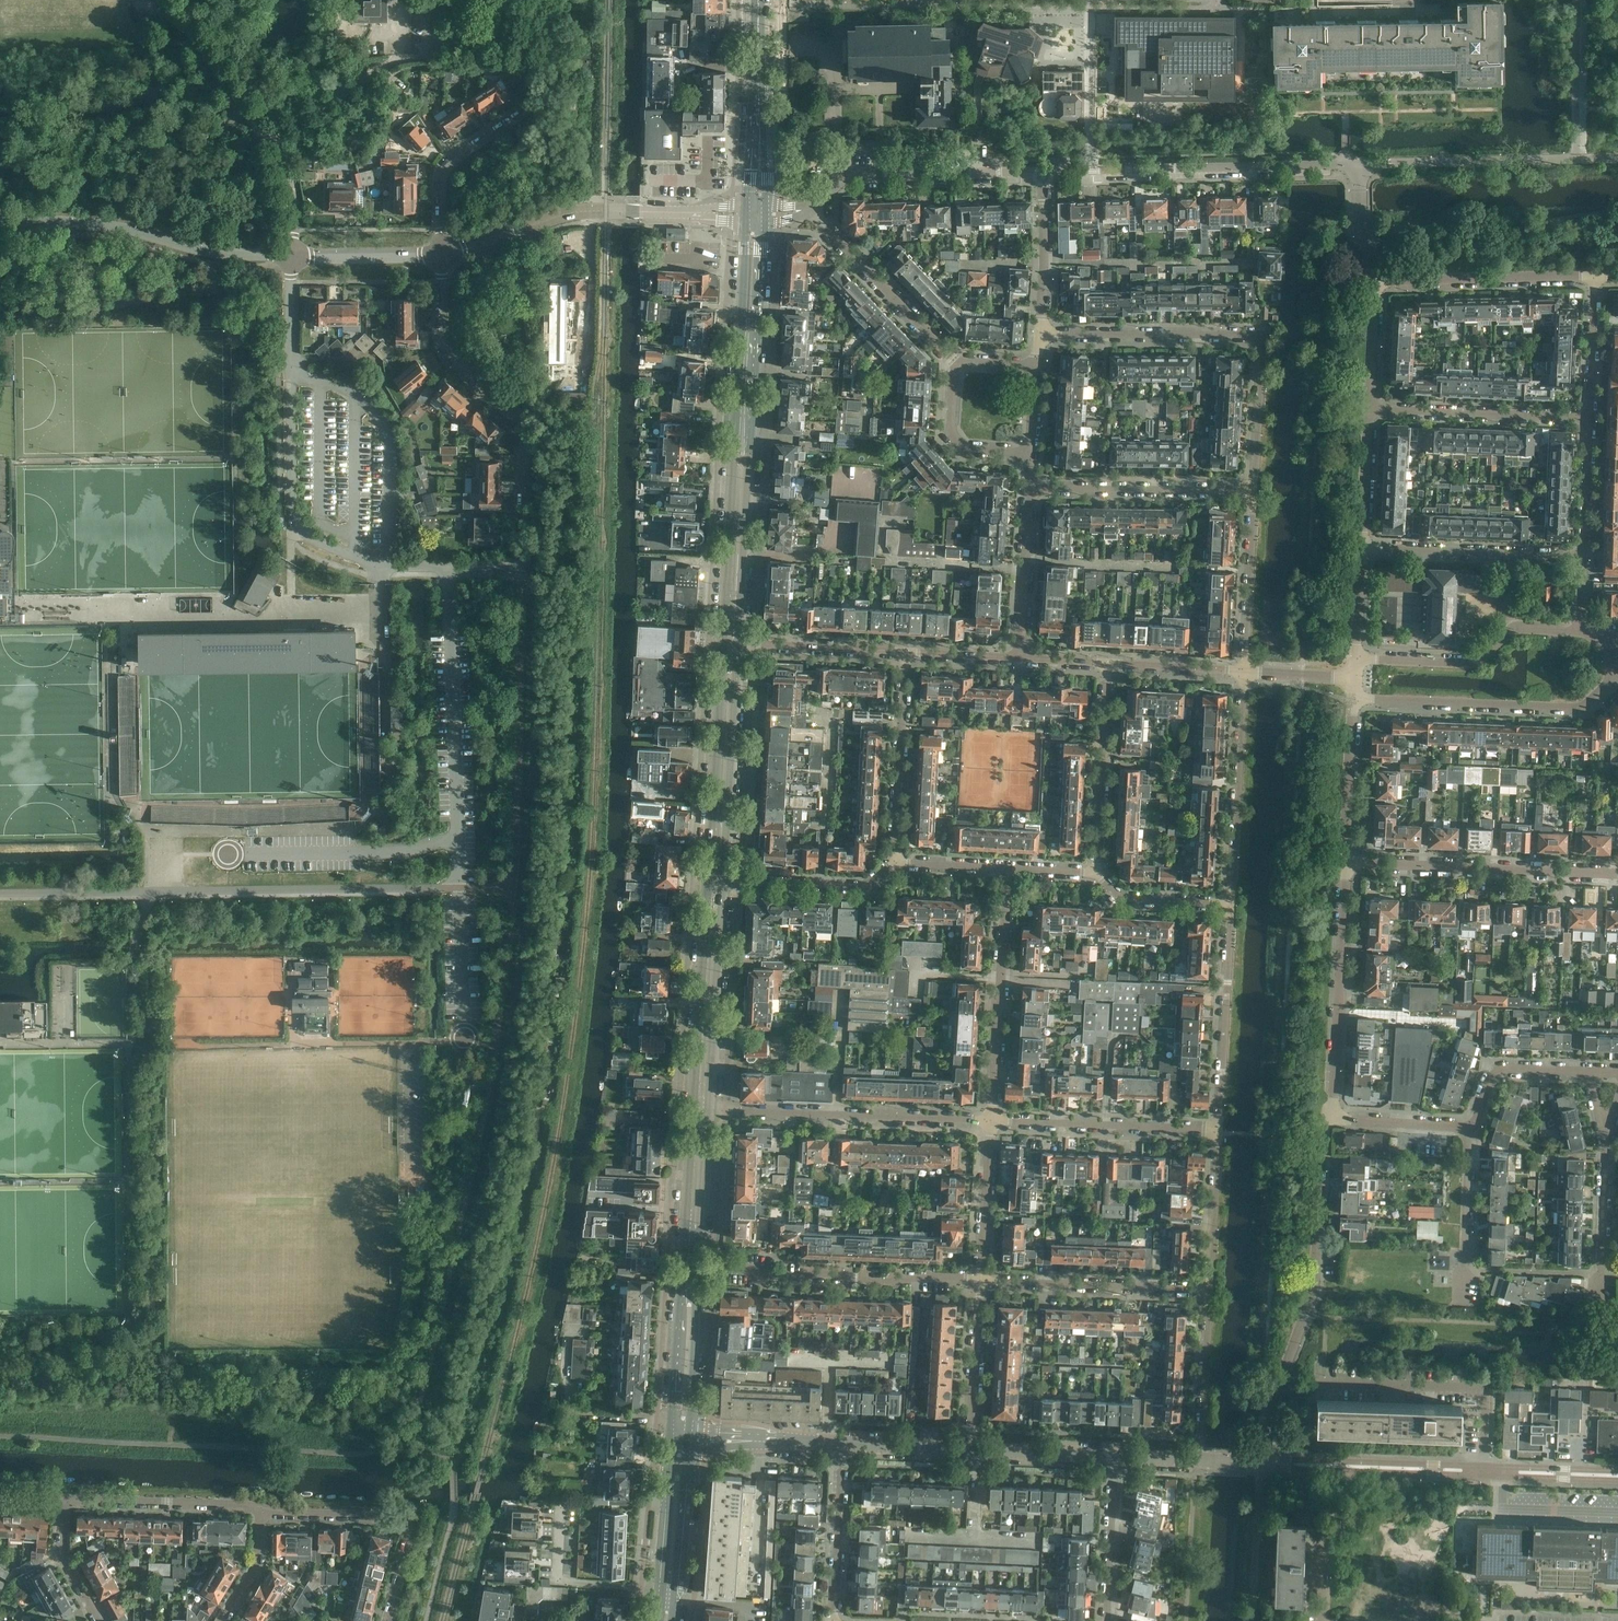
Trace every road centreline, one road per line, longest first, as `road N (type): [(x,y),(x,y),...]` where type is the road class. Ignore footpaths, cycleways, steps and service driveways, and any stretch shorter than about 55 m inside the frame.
road 1 (unclassified): [(295,260),(293,511),(302,529),(380,564),(524,568)]
road 2 (secondary): [(733,645),(757,213)]
road 3 (residential): [(1250,490),(1262,335),(1041,334)]
road 4 (residential): [(1268,1463),(1275,1399),(1316,1291),(1325,1138),(1334,1120)]
road 5 (residential): [(524,568),(525,427),(442,341),(444,254)]
road 6 (unclassified): [(444,254),(580,213),(757,213)]
road 7 (unclassified): [(1042,171),(1359,164)]
road 8 (unclassified): [(0,223),(111,226),(197,249),(295,260)]
road 9 (residential): [(982,1280),(690,1268)]
road 10 (residential): [(1356,701),(1584,708),(1614,677)]
road 11 (residential): [(1617,874),(1347,864)]
road 12 (residential): [(1334,1120),(1347,864)]
road 13 (residential): [(995,1123),(1007,871)]
road 14 (residential): [(388,1620),(411,1537),(407,1526),(368,1515),(260,1509)]
road 15 (unclassified): [(811,208),(855,178),(1042,171)]
road 16 (residential): [(1580,630),(1510,632),(1474,665),(1357,661)]
road 17 (secondary): [(717,880),(733,645)]
road 18 (residential): [(1231,906),(1242,672)]
road 19 (secondary): [(703,1110),(717,880)]
road 20 (residential): [(982,1280),(1212,1291)]
road 21 (residential): [(1485,1468),(1482,1390),(1331,1386)]
road 22 (residential): [(1220,1133),(1231,906)]
road 23 (residential): [(1220,1133),(995,1123)]
road 24 (residential): [(444,254),(440,190),(448,161),(528,106),(528,73)]
road 25 (residential): [(1362,547),(1584,556)]
road 26 (residential): [(1377,281),(1596,275)]
road 27 (residential): [(1031,488),(1250,490)]
road 28 (residential): [(1371,408),(1588,418)]
road 29 (tertiary): [(1485,1468),(1268,1463)]
road 30 (residential): [(959,364),(811,208)]
road 31 (secondary): [(757,213),(758,0)]
road 32 (residential): [(909,655),(897,866)]
road 33 (residential): [(1097,874),(1110,667)]
road 34 (residential): [(260,1509),(66,1501)]
road 35 (residential): [(717,880),(871,888),(897,866)]
road 36 (residential): [(1604,1313),(1608,1126)]
road 37 (residential): [(1242,672),(1250,490)]
road 38 (unclassified): [(269,141),(184,23),(154,2)]
road 39 (residential): [(843,1444),(833,1620)]
road 40 (residential): [(909,655),(733,645)]
road 41 (residential): [(1021,659),(1031,488)]
road 42 (residential): [(1200,1460),(1212,1291)]
road 43 (residential): [(978,1449),(982,1280)]
road 44 (secondary): [(682,1435),(690,1268)]
road 45 (residential): [(1463,1294),(1471,1130)]
road 46 (residential): [(1347,864),(1356,701)]
road 47 (residential): [(1041,334),(1042,171)]
road 48 (residential): [(1108,1620),(1115,1458)]
road 49 (tertiary): [(682,1435),(843,1444)]
road 50 (secondary): [(690,1268),(703,1110)]
road 51 (residential): [(1212,1291),(1220,1133)]
road 52 (residential): [(995,1123),(837,1117)]
road 53 (secondary): [(668,1592),(682,1435)]
road 54 (residential): [(982,1280),(995,1123)]
road 55 (residential): [(1471,1130),(1501,1070),(1590,1074)]
road 56 (residential): [(959,364),(950,433),(964,448),(1029,453)]
road 57 (unclassified): [(295,260),(444,254)]
road 58 (residential): [(1097,874),(1125,899),(1231,906)]
road 59 (residential): [(1596,275),(1588,418)]
road 60 (residential): [(1371,408),(1362,547)]
road 61 (residential): [(1588,418),(1584,556)]
road 62 (residential): [(1471,1130),(1334,1120)]
road 63 (tertiary): [(1115,1458),(978,1449)]
road 64 (tertiary): [(978,1449),(843,1444)]
road 65 (unclassified): [(837,1117),(703,1110)]
road 66 (residential): [(1242,672),(1110,667)]
road 67 (tertiary): [(1617,1472),(1485,1468)]
road 68 (residential): [(66,1501),(64,1558),(99,1620)]
road 69 (residential): [(1377,281),(1371,408)]
road 70 (unclassified): [(295,260),(294,188),(269,141)]
road 71 (residential): [(221,1620),(258,1562),(260,1509)]

